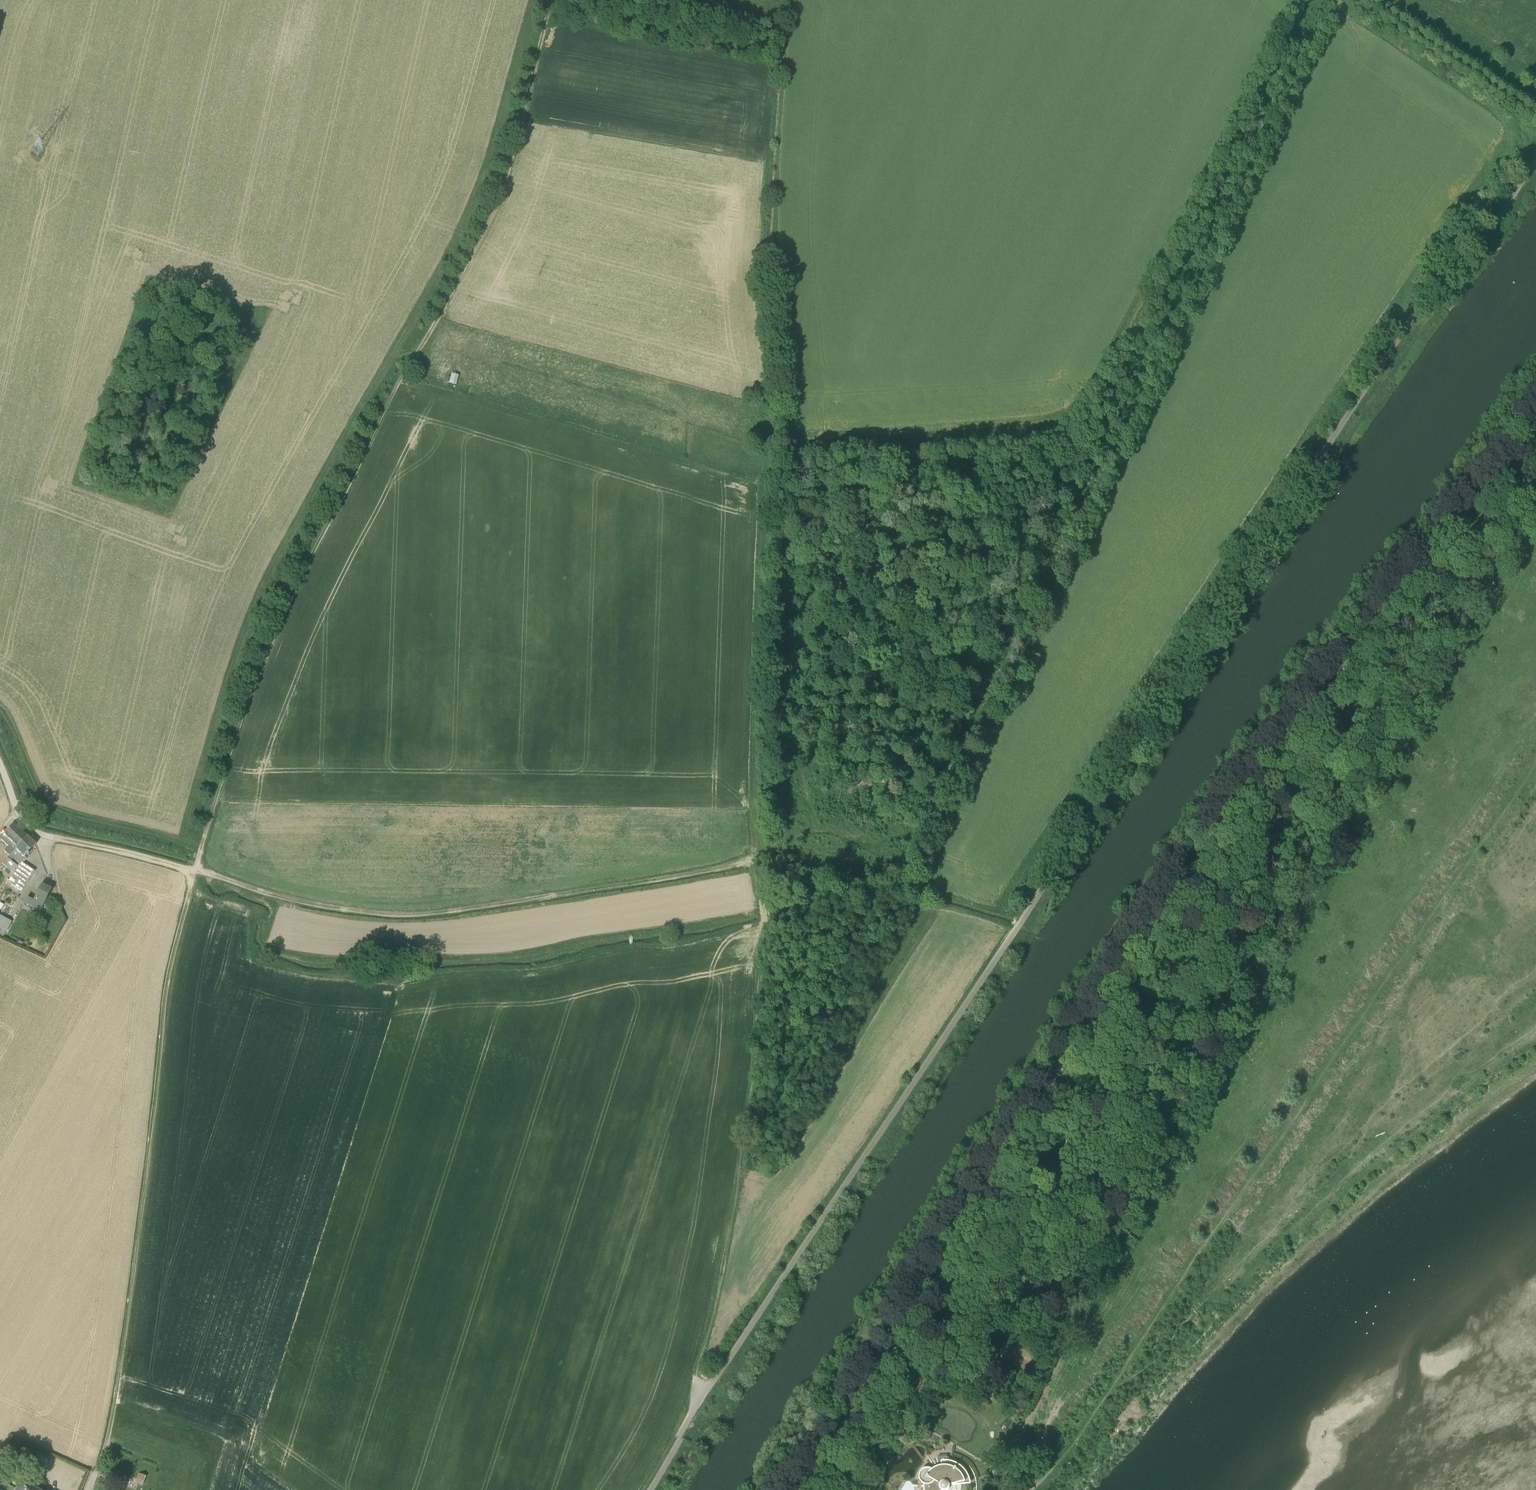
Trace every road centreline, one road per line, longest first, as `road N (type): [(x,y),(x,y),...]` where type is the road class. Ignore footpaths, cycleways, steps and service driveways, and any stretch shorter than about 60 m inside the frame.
road 1 (track): [(552,0),(498,204),(288,598),(252,683),(193,874)]
road 2 (track): [(193,874),(331,913),(401,919),(758,866),(764,932)]
road 3 (track): [(193,874),(166,981),(122,1347),(93,1478)]
road 4 (track): [(193,874),(53,840)]

